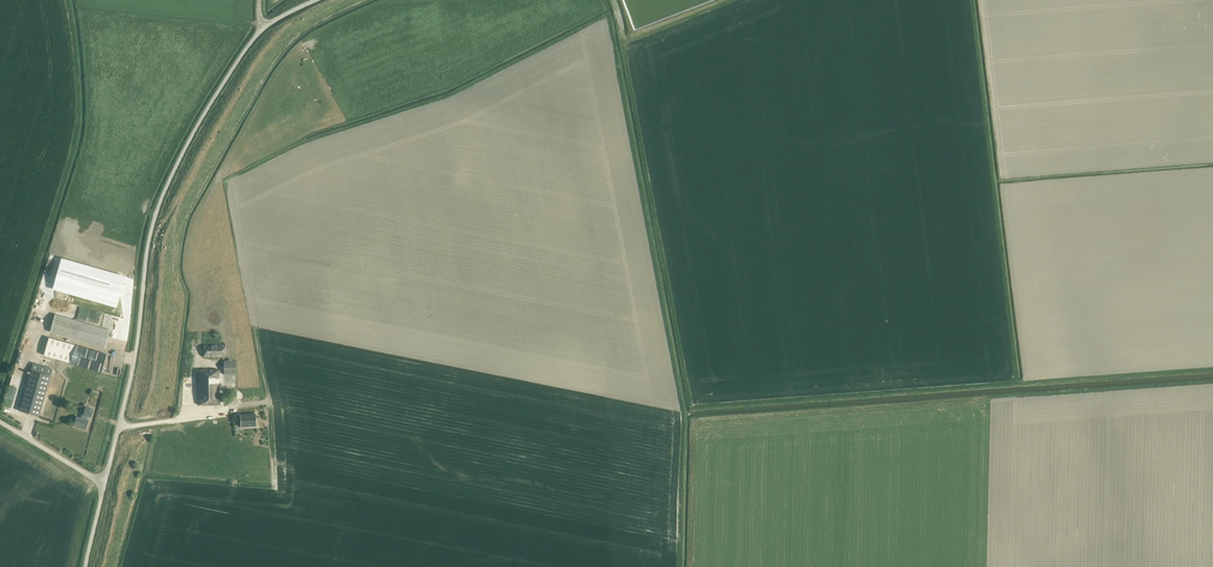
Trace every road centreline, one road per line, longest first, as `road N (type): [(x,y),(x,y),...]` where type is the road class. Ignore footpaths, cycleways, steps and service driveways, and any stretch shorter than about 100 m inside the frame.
road 1 (unclassified): [(106,482),(140,339),(149,245),(178,165),(261,31),(316,0)]
road 2 (unclassified): [(106,482),(0,422)]

